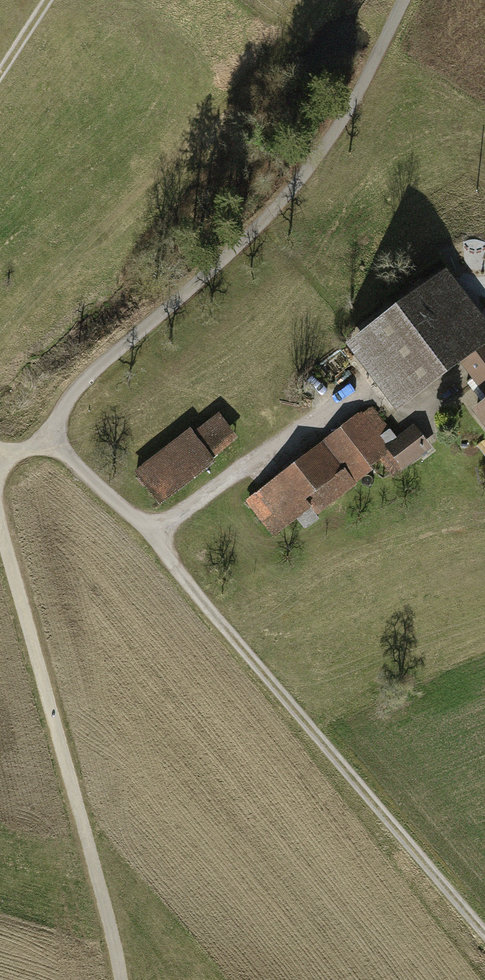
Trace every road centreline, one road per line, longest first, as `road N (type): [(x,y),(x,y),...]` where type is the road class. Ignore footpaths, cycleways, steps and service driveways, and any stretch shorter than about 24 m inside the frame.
road 1 (track): [(51,436),(300,708),(484,931)]
road 2 (track): [(51,436),(70,401),(109,360),(248,243),(307,178),(407,0)]
road 3 (track): [(123,979),(0,514)]
road 4 (track): [(0,350),(323,0)]

